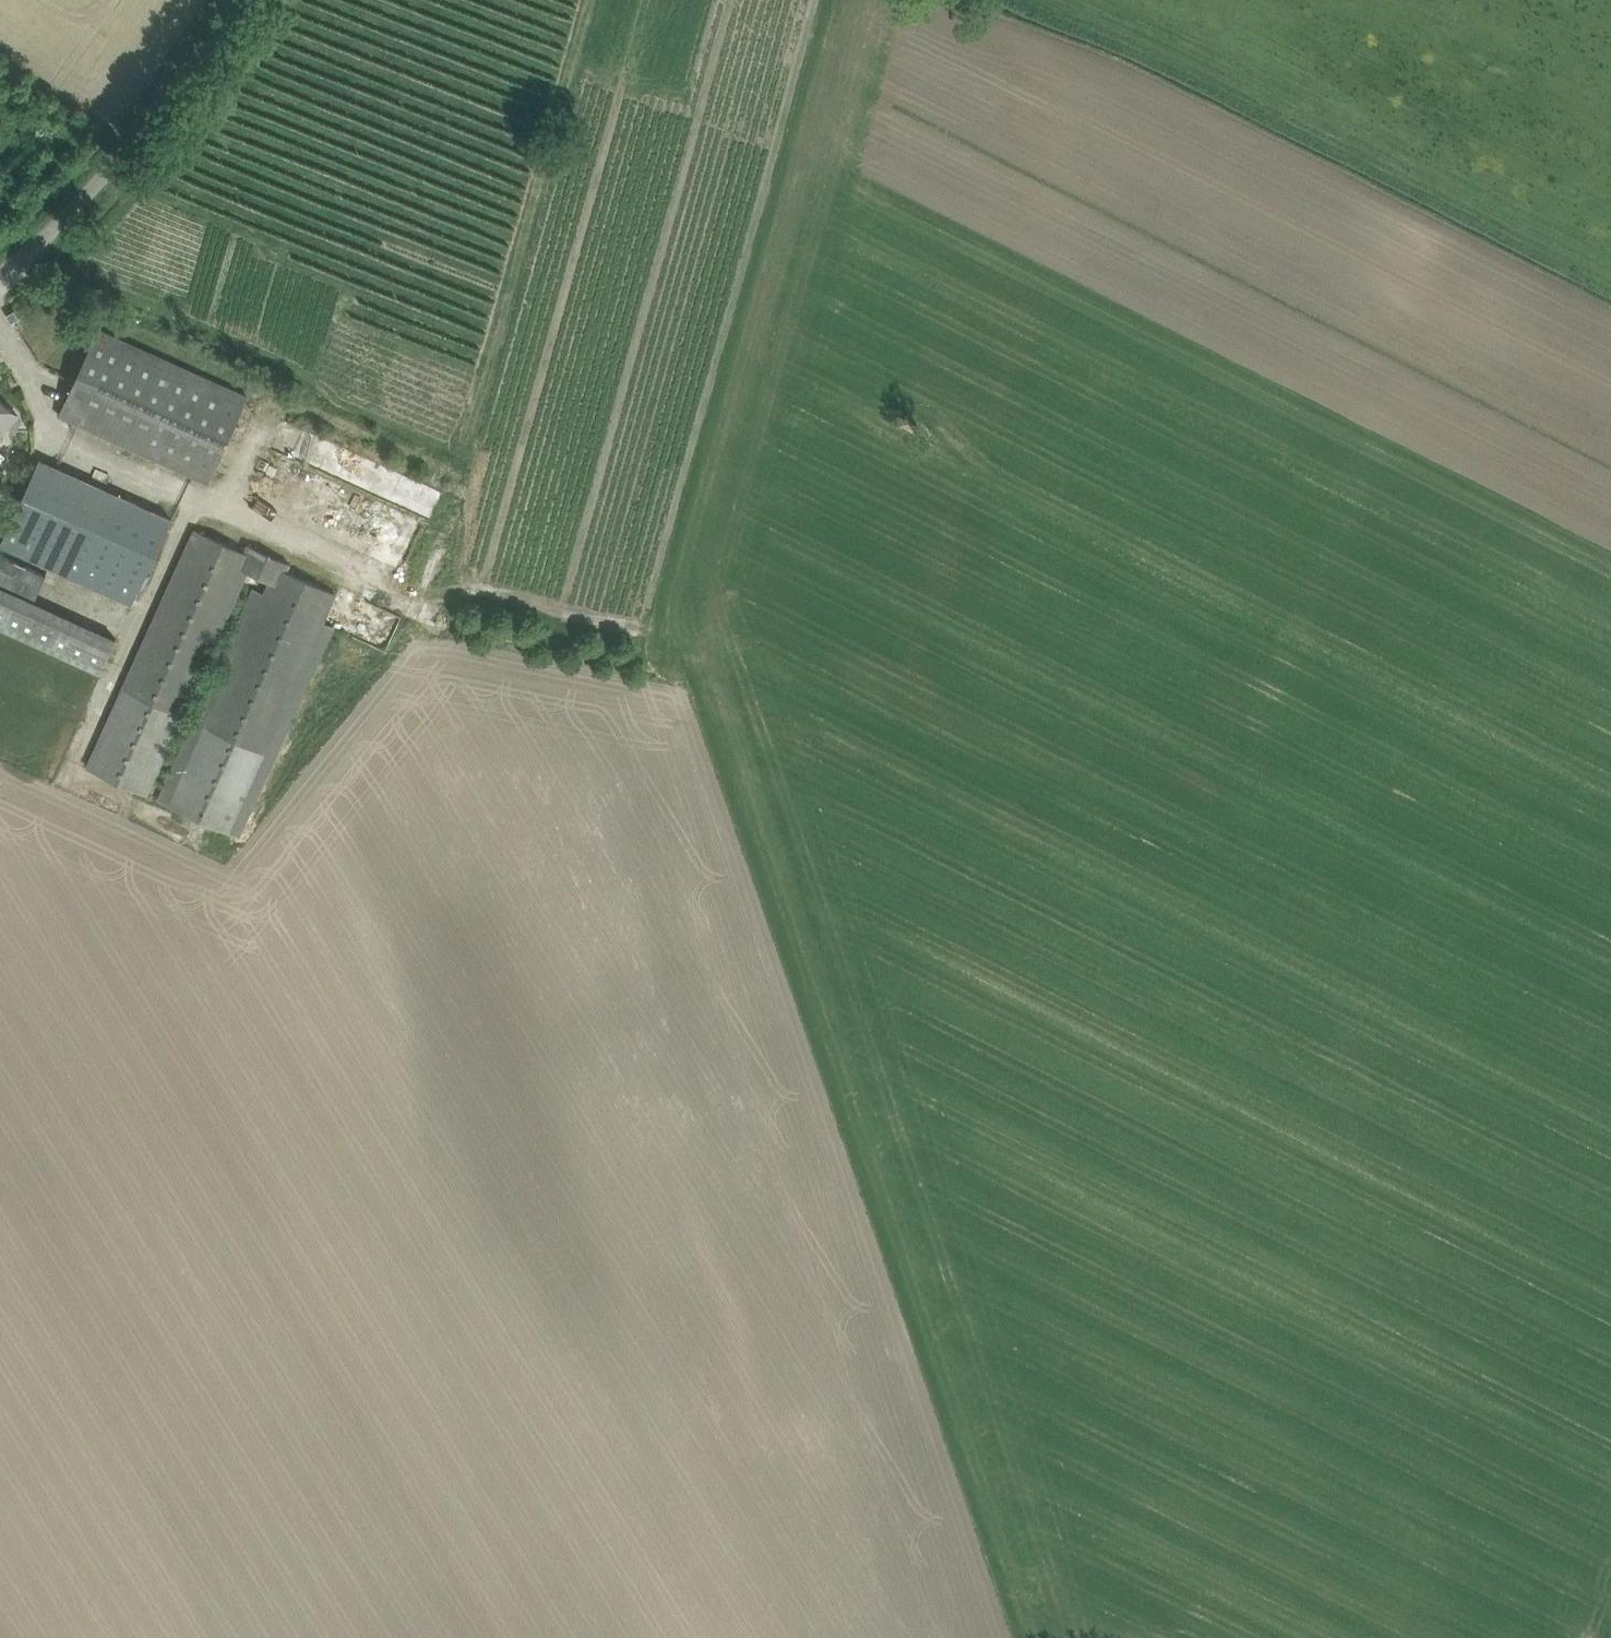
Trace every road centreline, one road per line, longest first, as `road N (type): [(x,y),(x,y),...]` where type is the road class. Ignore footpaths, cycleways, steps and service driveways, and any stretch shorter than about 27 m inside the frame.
road 1 (unclassified): [(0,271),(91,187),(185,82),(243,0)]

